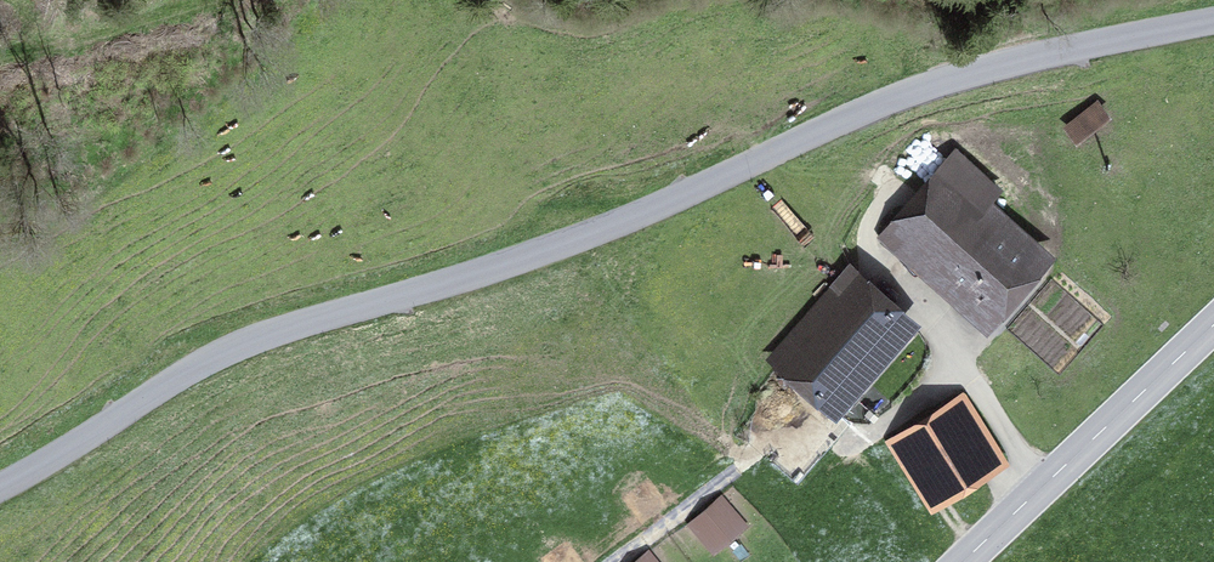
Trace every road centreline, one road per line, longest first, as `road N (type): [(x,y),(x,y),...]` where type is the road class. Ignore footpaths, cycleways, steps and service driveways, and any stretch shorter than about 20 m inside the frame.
road 1 (residential): [(1213,24),(960,75),(883,101),(586,235),(247,342),(0,486)]
road 2 (secondary): [(961,561),(1213,321)]
road 3 (track): [(201,0),(0,59)]

